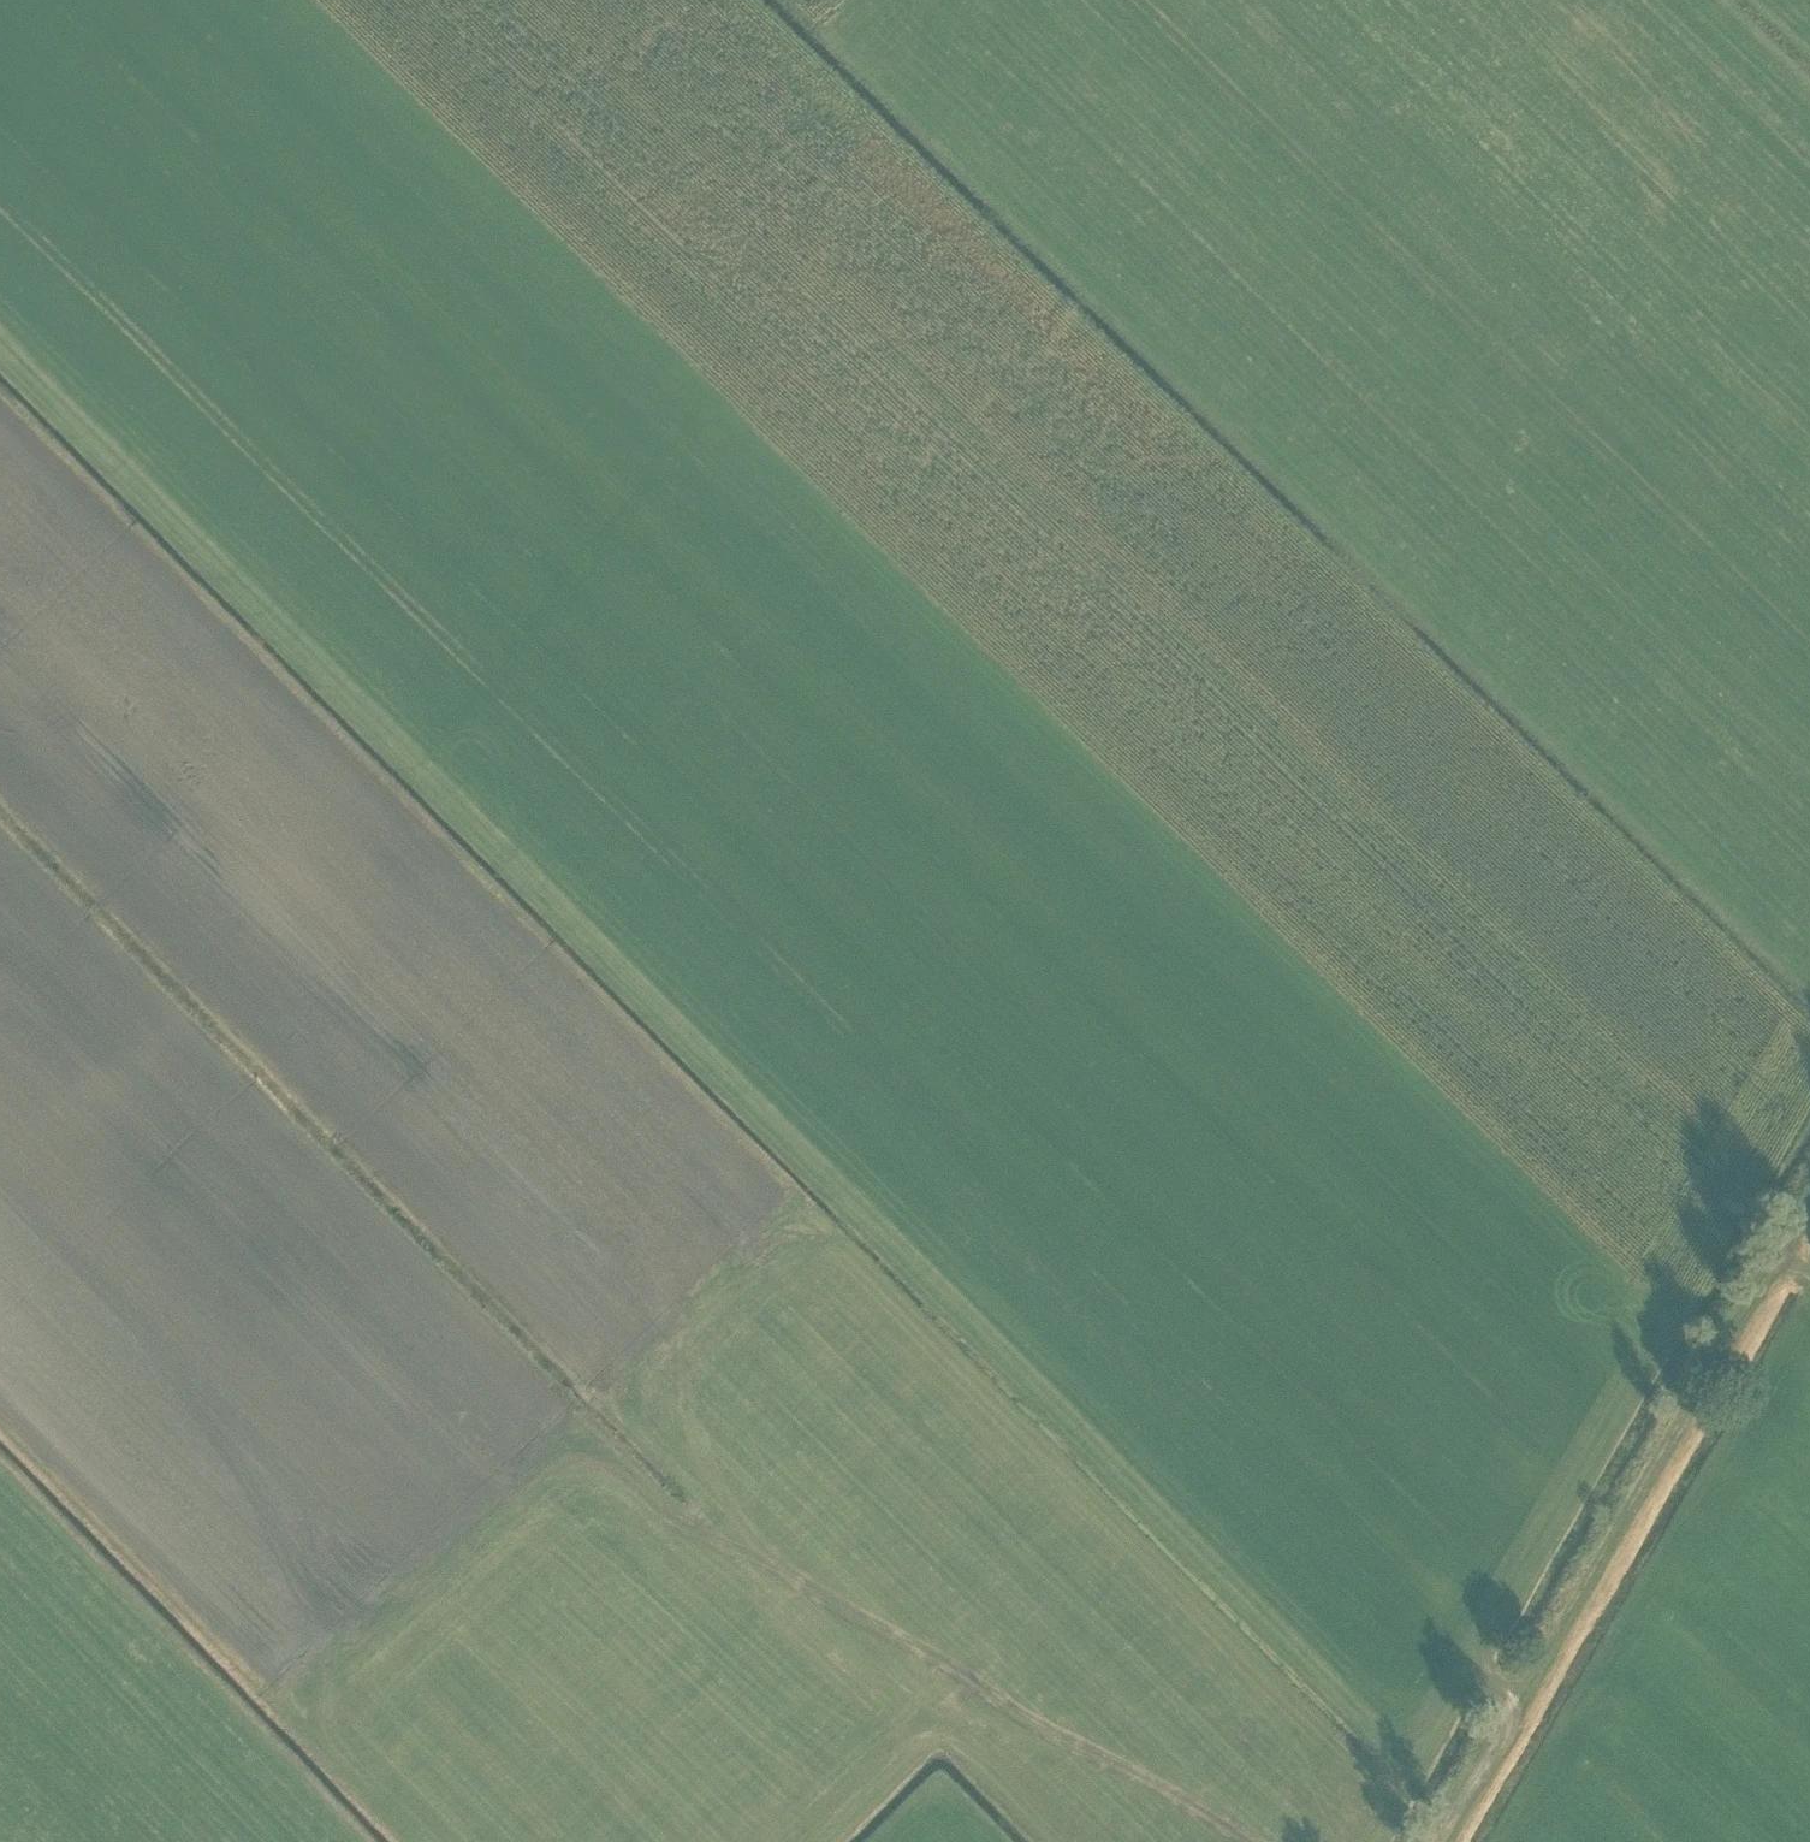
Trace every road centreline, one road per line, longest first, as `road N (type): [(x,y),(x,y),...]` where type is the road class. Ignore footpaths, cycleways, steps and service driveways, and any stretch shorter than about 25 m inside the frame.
road 1 (track): [(1439,1841),(1785,1250)]

